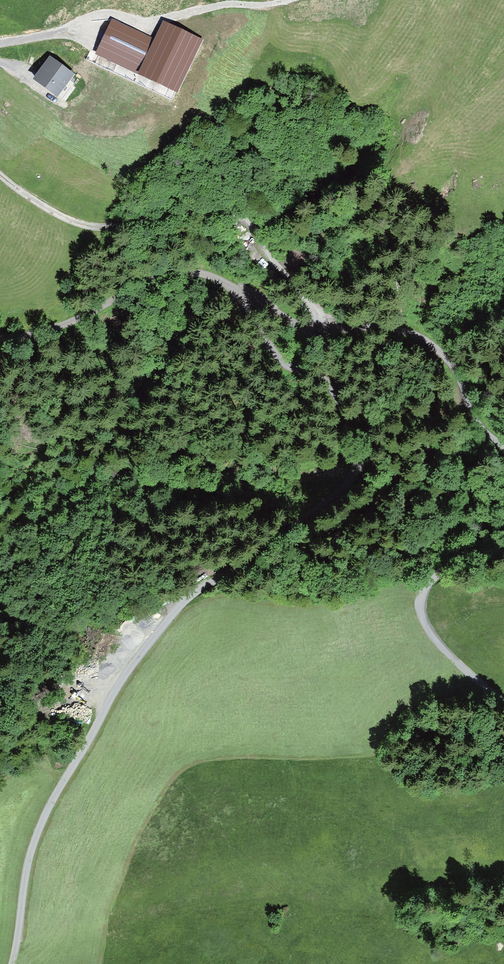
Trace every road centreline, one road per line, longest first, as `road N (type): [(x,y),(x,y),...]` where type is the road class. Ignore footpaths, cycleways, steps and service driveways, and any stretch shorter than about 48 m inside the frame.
road 1 (track): [(12,963),(29,859),(47,813),(127,675),(191,595),(254,558),(354,473),(335,392),(279,360),(229,283)]
road 2 (unclassified): [(503,443),(428,344),(364,329),(297,327),(252,291),(217,278)]
road 3 (unclassified): [(503,707),(433,637),(421,606),(440,568),(503,521)]
road 4 (unclassified): [(217,278),(67,218),(0,177)]
road 5 (unclassified): [(217,278),(148,281),(107,308),(57,326),(0,332)]
road 6 (track): [(213,0),(140,55),(101,56),(49,42),(15,67)]

